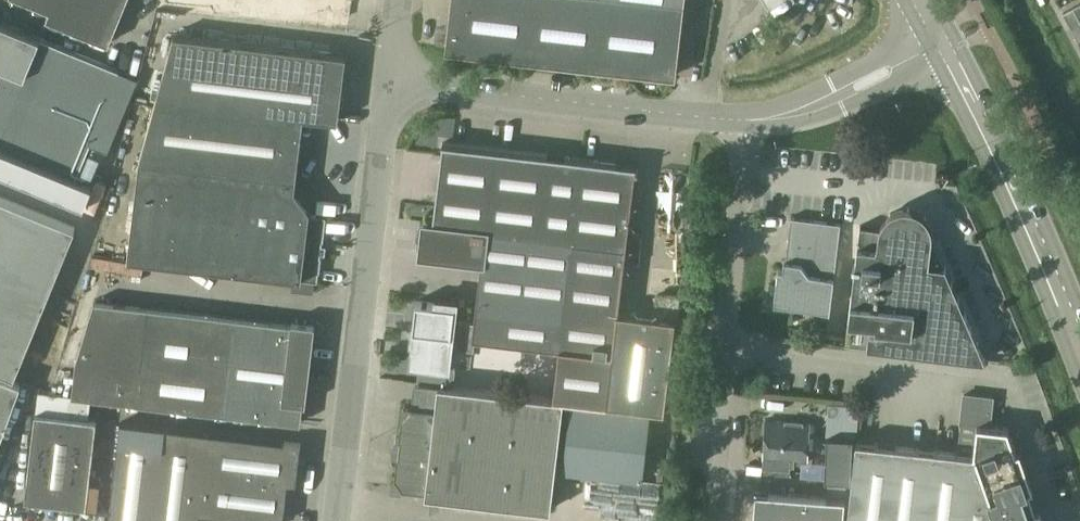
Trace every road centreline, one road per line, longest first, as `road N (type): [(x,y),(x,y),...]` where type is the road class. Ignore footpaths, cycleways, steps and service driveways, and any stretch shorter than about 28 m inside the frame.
road 1 (unclassified): [(336,520),(384,80)]
road 2 (unclassified): [(714,520),(749,121)]
road 3 (unclassified): [(384,80),(749,121)]
road 4 (secondary): [(936,60),(1079,386)]
road 5 (secondary): [(1079,310),(959,48)]

